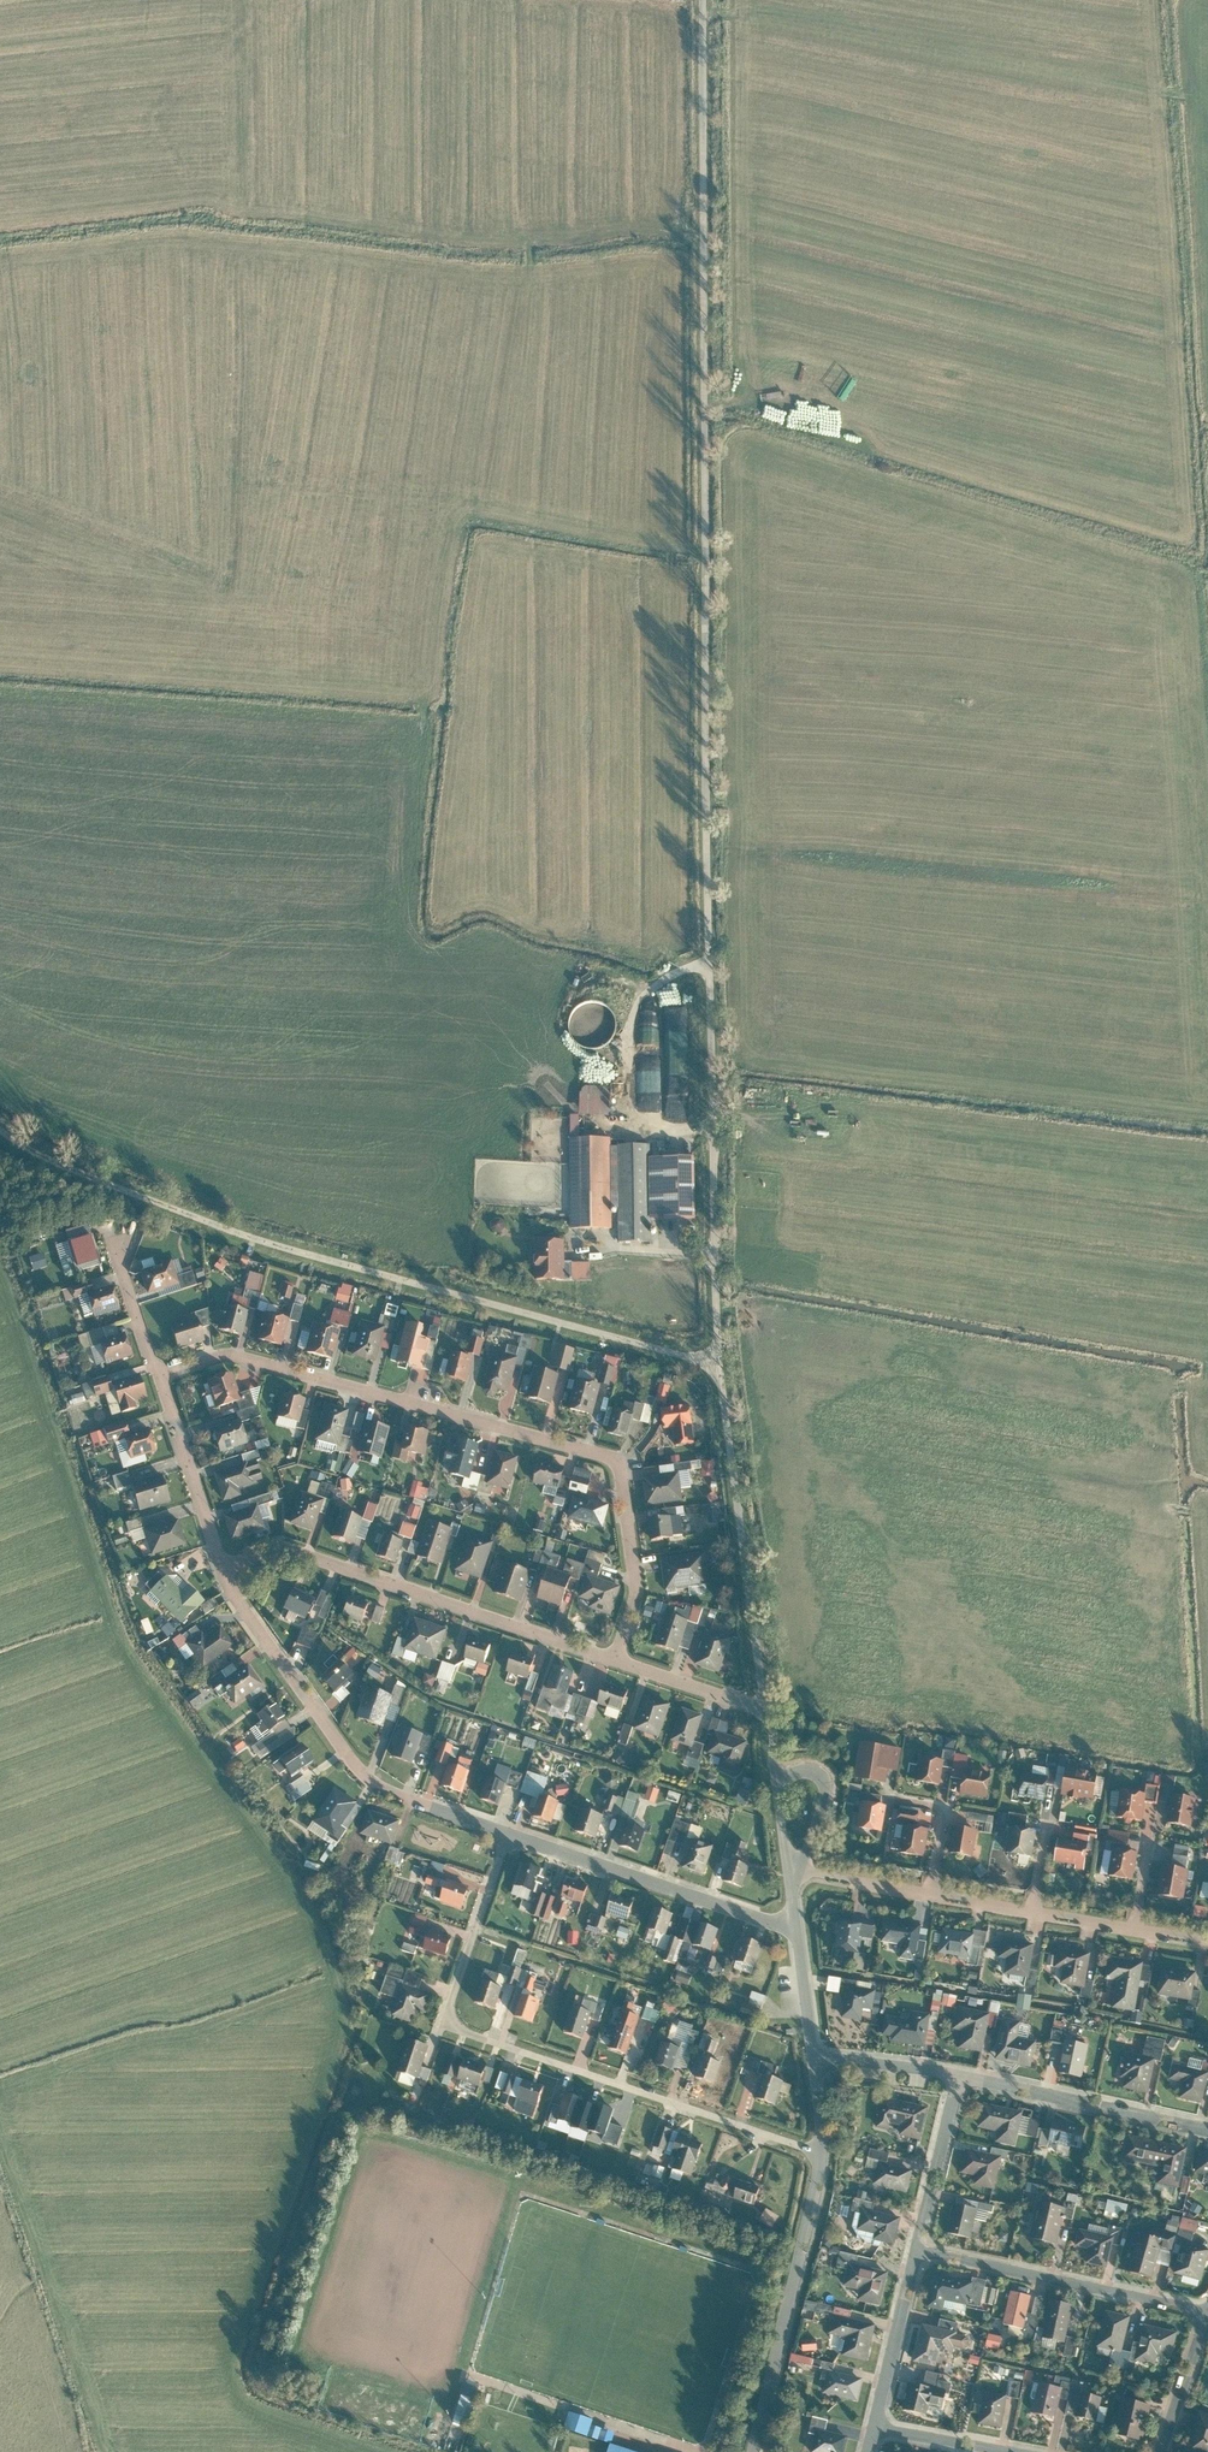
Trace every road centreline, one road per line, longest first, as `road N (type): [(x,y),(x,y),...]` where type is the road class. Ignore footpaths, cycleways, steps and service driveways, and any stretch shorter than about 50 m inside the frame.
road 1 (unclassified): [(766,1711),(717,1366),(702,0)]
road 2 (track): [(717,1366),(218,1226),(83,1175),(0,1129)]
road 3 (residential): [(162,1379),(229,1360),(611,1459),(622,1471),(636,1594),(617,1662)]
road 4 (residential): [(507,1836),(446,2028),(821,2155)]
road 5 (residential): [(795,1872),(1207,1941)]
road 6 (residential): [(617,1662),(307,1556),(271,1553),(225,1570)]
road 7 (residential): [(507,1836),(384,1789),(355,1766),(246,1615),(225,1570)]
road 8 (residential): [(796,1928),(507,1836)]
road 9 (residential): [(755,2451),(821,2155)]
road 10 (residential): [(918,2252),(1207,2313)]
road 11 (residential): [(960,2075),(1207,2129)]
road 12 (residential): [(225,1570),(162,1379)]
road 13 (residential): [(918,2252),(960,2075)]
road 14 (residential): [(877,2427),(918,2252)]
road 15 (residential): [(766,1711),(617,1662)]
road 16 (residential): [(815,2059),(960,2075)]
road 17 (residential): [(1161,2451),(1207,2318)]
road 18 (residential): [(162,1379),(115,1250)]
road 19 (residential): [(877,2427),(1012,2451)]
road 20 (residential): [(815,2059),(796,1928)]

